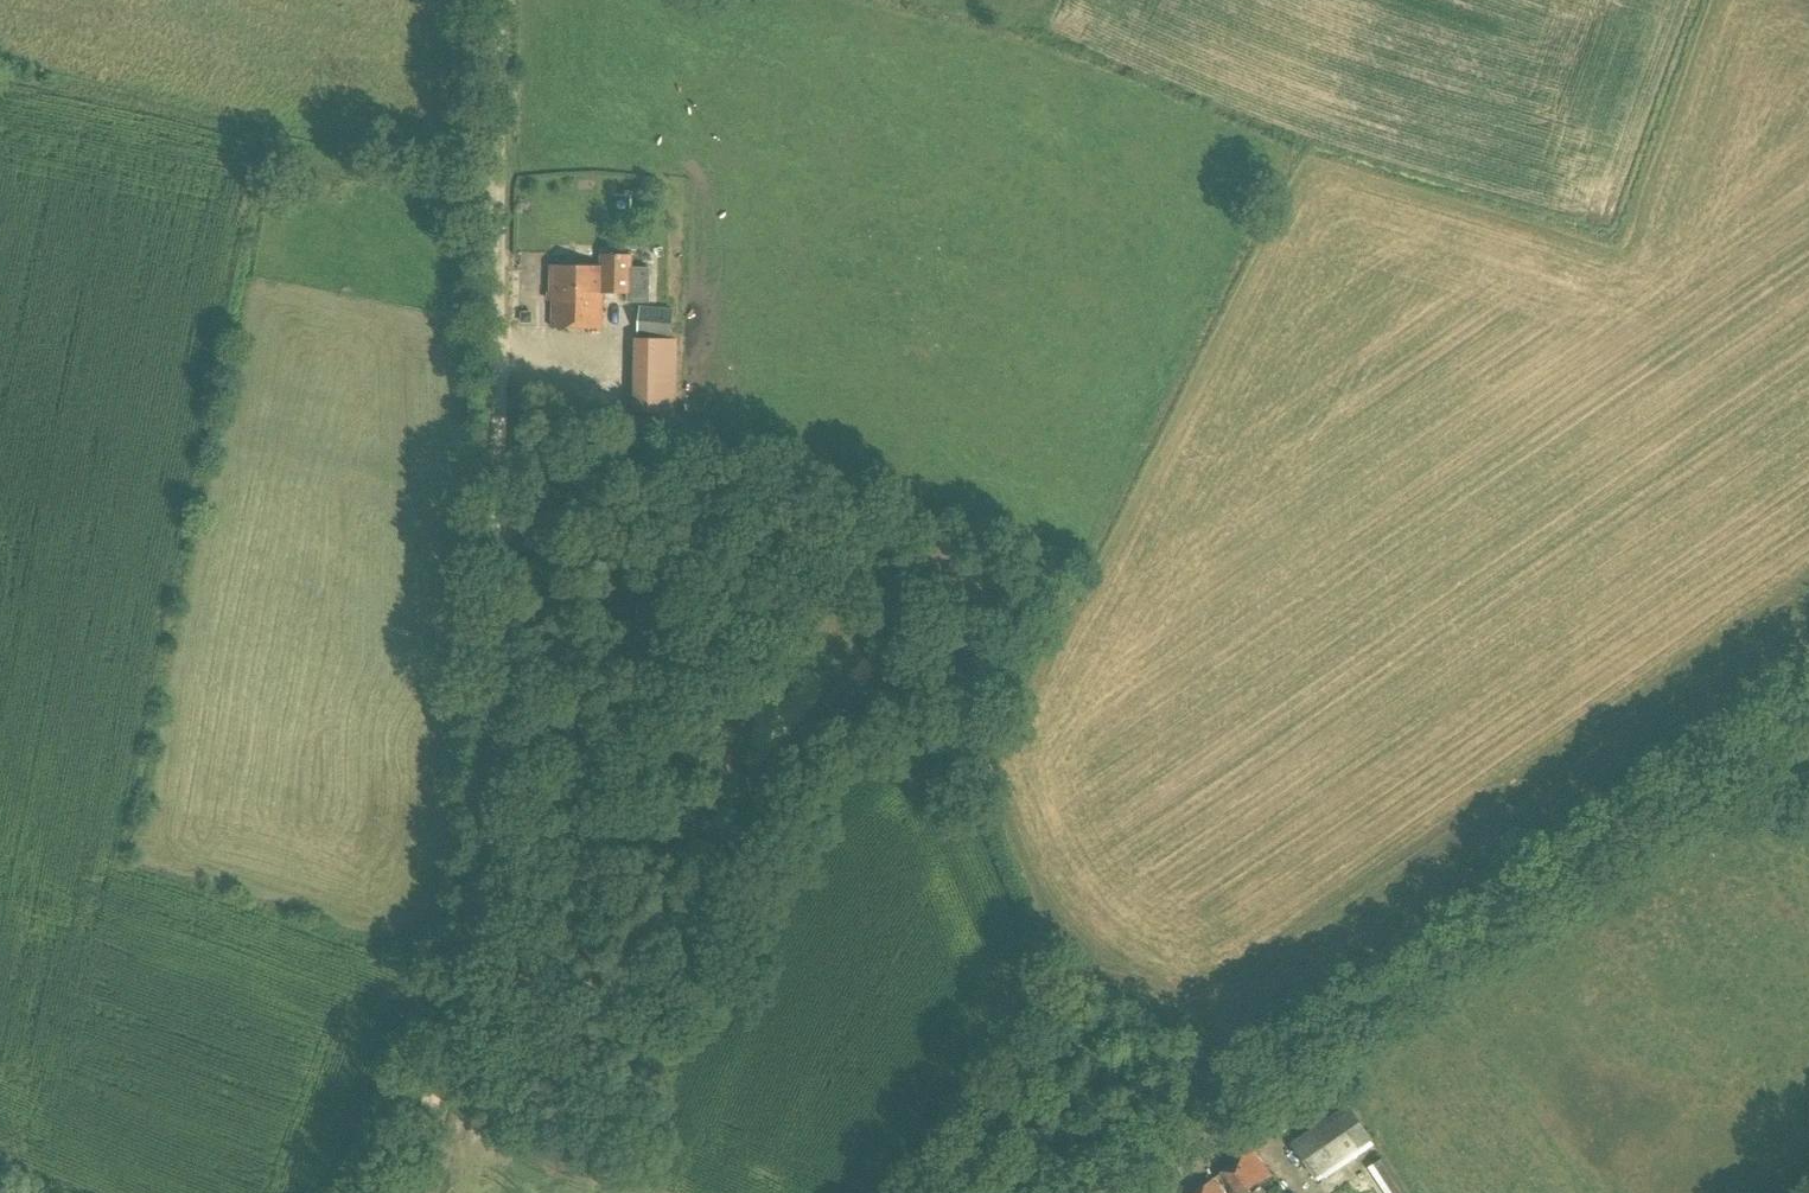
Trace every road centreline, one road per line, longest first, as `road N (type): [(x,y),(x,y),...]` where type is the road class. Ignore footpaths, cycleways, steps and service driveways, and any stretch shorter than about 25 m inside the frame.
road 1 (tertiary): [(1095,1192),(1808,705)]
road 2 (track): [(500,409),(478,915),(396,1192)]
road 3 (unclassified): [(500,0),(500,409)]

